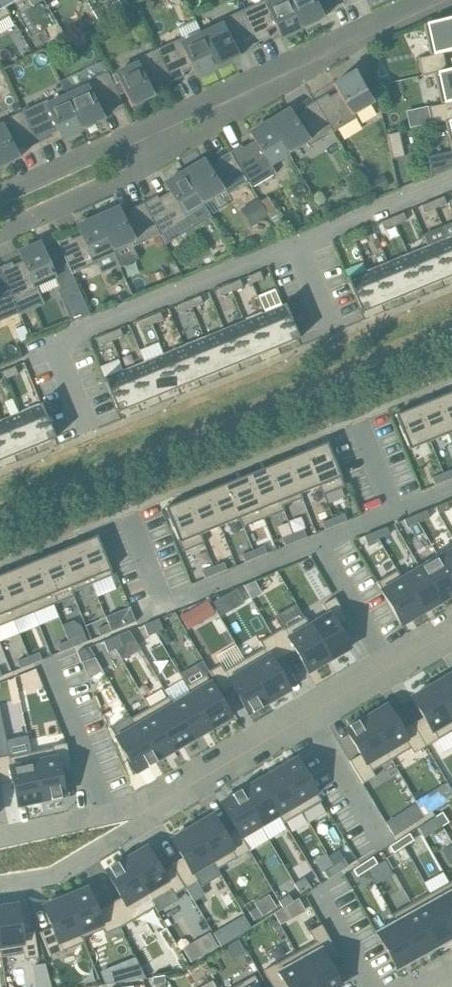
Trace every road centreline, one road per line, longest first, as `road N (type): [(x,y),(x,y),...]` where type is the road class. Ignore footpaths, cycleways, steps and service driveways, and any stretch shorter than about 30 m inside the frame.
road 1 (residential): [(0,232),(127,177),(436,0)]
road 2 (residential): [(299,246),(52,342),(89,428)]
road 3 (residential): [(384,663),(153,811)]
road 4 (residential): [(153,811),(54,874),(0,883)]
road 5 (residential): [(321,543),(164,604)]
road 6 (residential): [(451,182),(299,246)]
road 7 (residential): [(0,836),(106,810),(153,811)]
road 8 (residential): [(451,489),(321,543)]
road 9 (residential): [(321,543),(384,663)]

